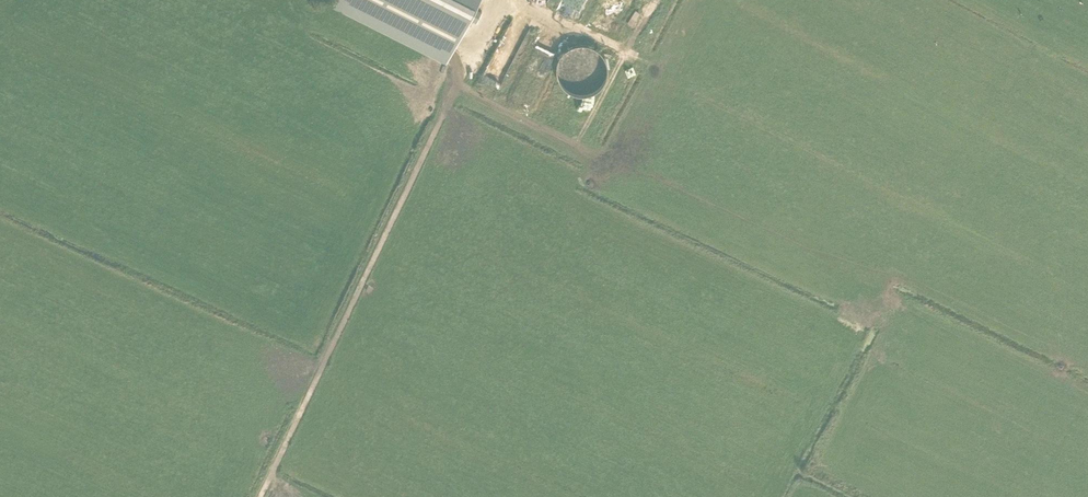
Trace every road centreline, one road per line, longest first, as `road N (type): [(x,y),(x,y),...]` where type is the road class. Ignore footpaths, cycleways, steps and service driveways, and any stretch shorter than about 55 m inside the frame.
road 1 (unclassified): [(259,496),(462,74)]

